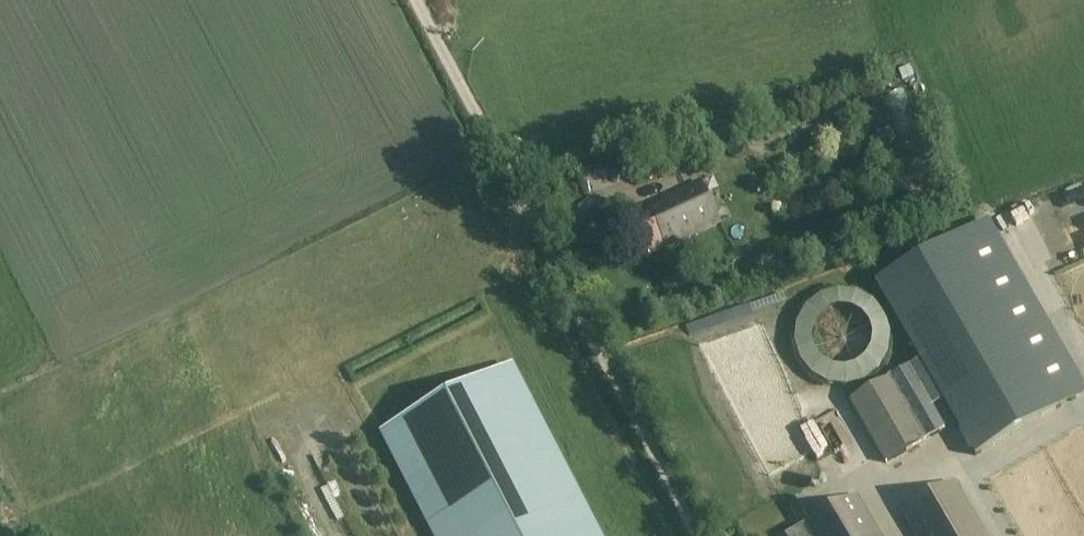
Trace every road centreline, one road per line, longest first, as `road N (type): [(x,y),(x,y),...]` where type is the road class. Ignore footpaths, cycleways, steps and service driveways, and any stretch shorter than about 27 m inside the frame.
road 1 (unclassified): [(696,535),(417,0)]

